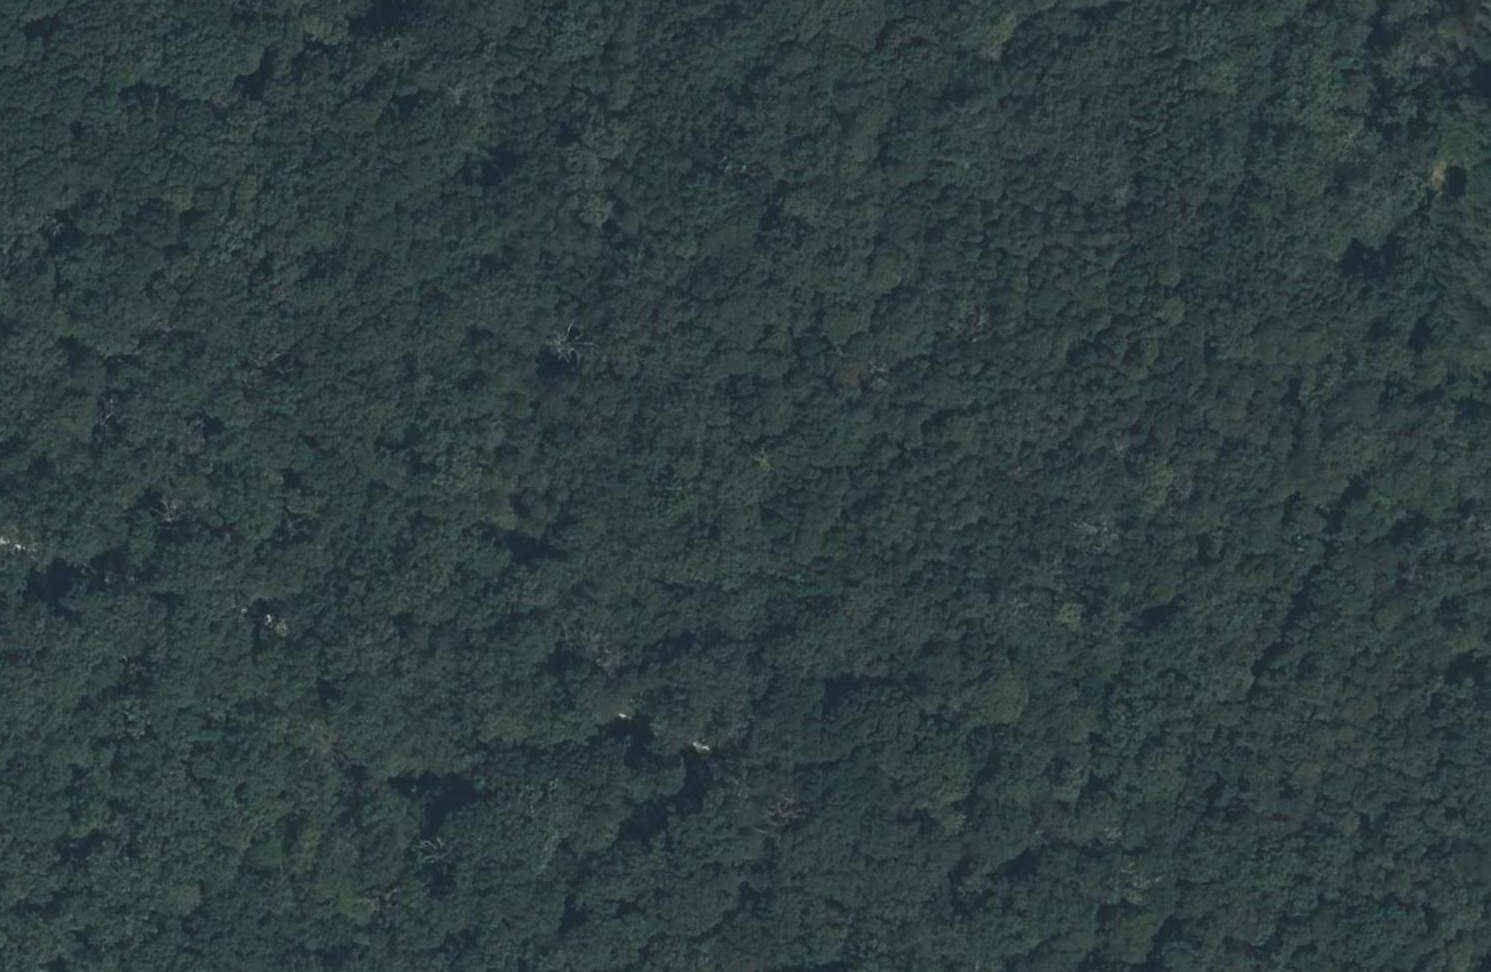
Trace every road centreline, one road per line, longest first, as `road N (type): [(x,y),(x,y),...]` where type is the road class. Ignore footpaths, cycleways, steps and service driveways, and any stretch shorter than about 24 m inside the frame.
road 1 (track): [(1490,752),(1452,734),(1418,685),(1408,574),(1490,184)]

